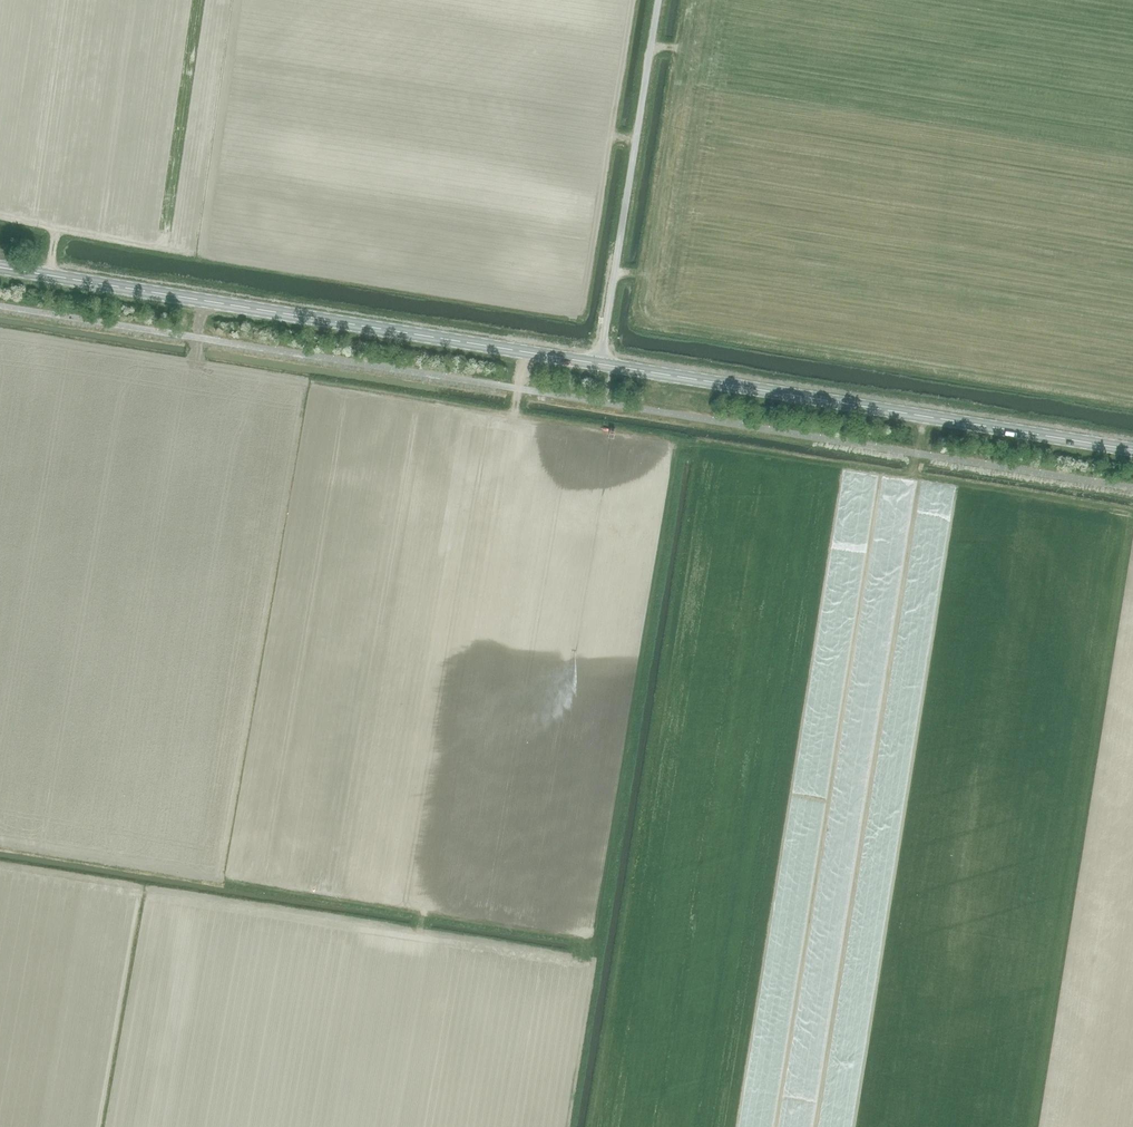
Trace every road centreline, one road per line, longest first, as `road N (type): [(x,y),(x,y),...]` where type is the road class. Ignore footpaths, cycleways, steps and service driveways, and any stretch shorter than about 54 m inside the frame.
road 1 (tertiary): [(599,364),(0,268)]
road 2 (tertiary): [(1132,450),(599,364)]
road 3 (unclassified): [(599,364),(657,0)]

